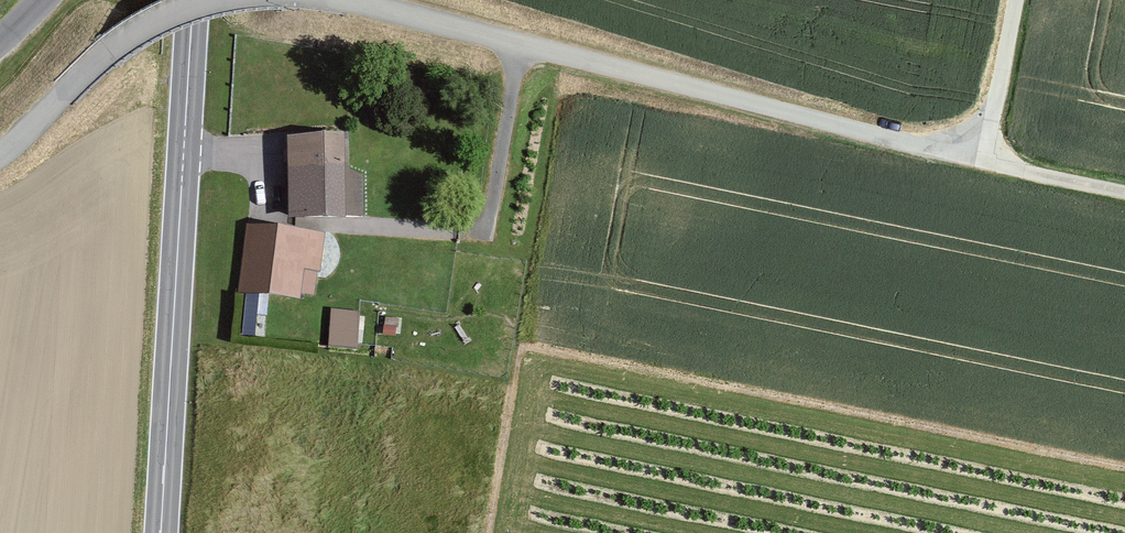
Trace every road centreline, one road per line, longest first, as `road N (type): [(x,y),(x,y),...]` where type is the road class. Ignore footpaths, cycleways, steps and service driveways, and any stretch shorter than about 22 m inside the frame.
road 1 (residential): [(352,0),(983,161)]
road 2 (primary): [(193,0),(162,532)]
road 3 (track): [(1124,192),(983,161),(1015,0)]
road 4 (residential): [(0,153),(137,30),(200,0)]

